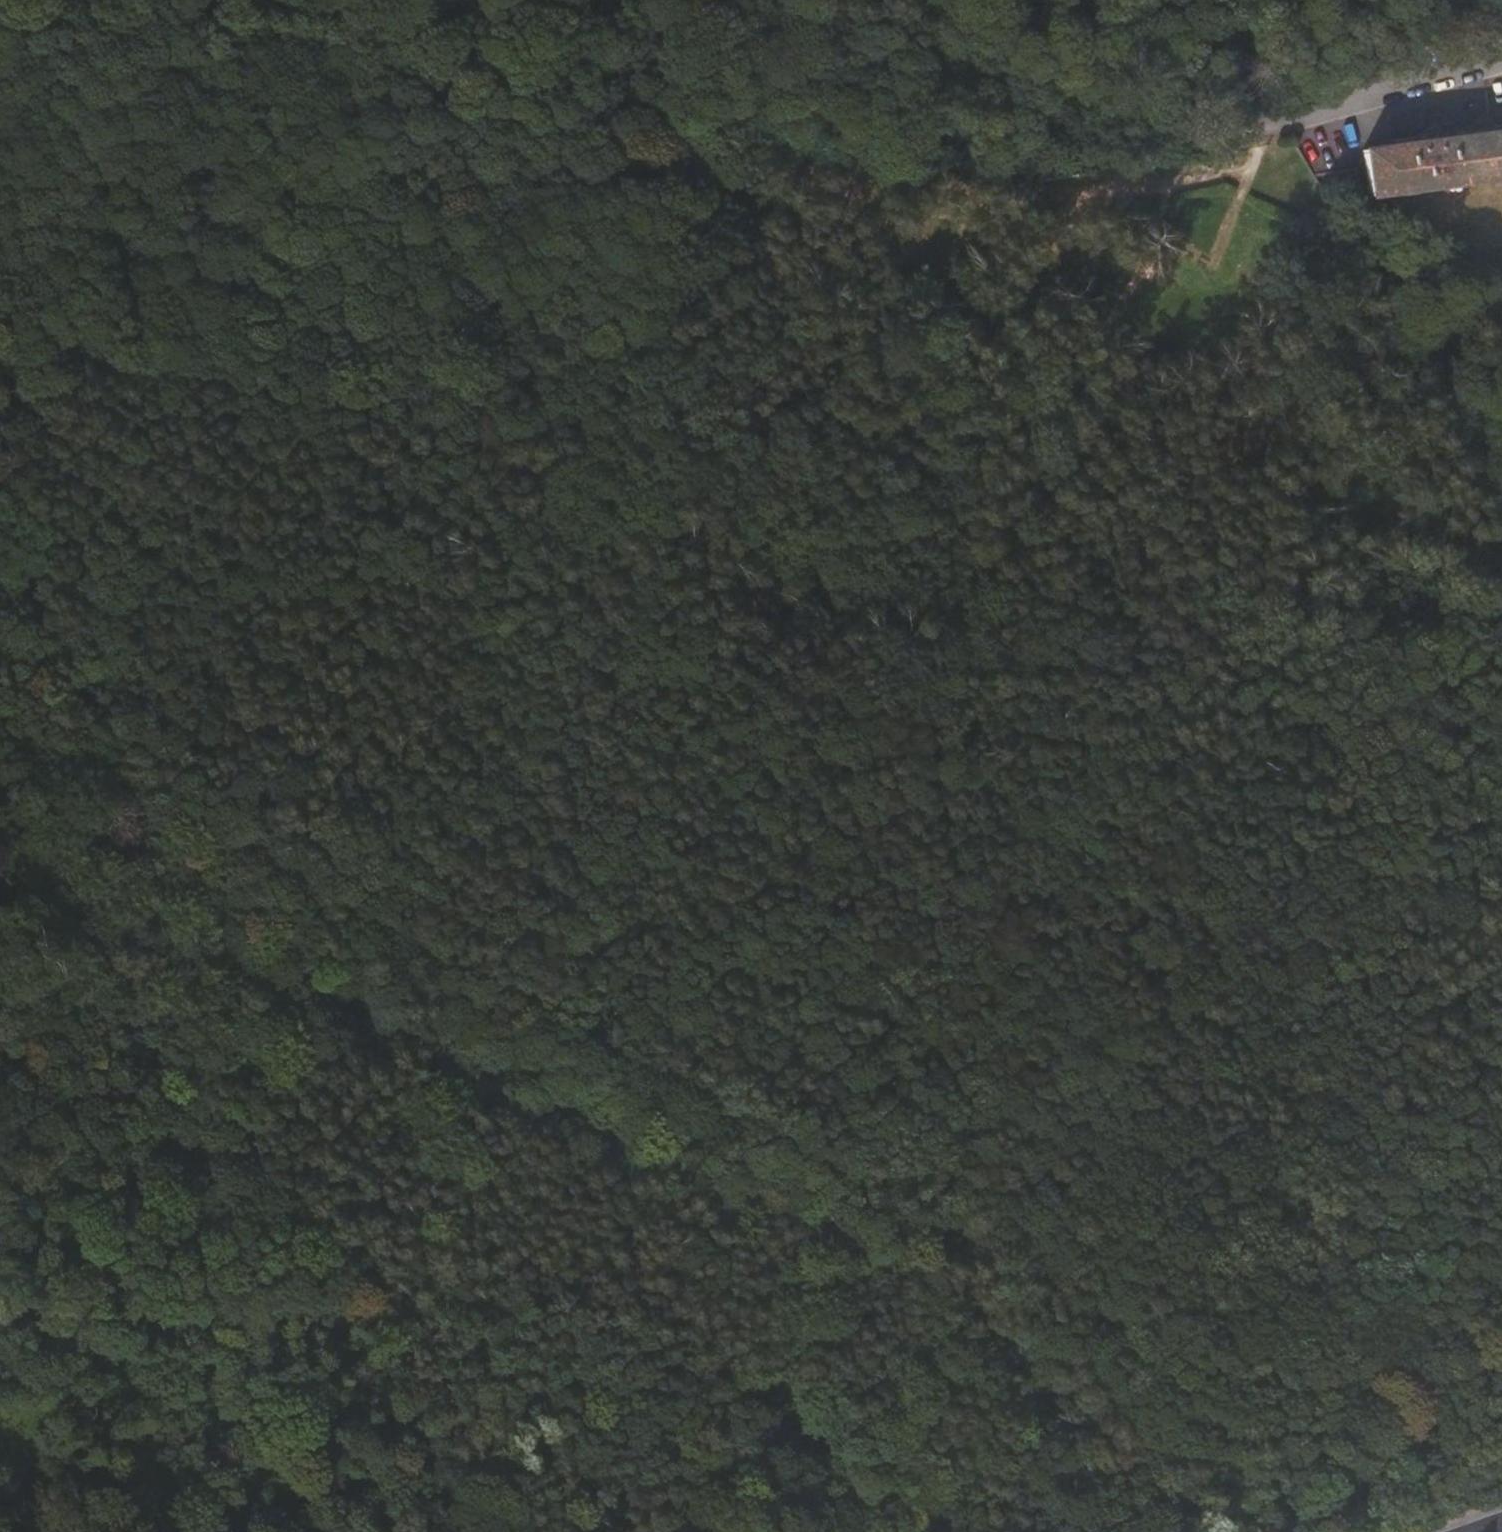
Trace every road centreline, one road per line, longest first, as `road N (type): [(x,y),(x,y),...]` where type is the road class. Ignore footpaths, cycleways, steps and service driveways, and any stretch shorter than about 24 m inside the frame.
road 1 (residential): [(1223,123),(1501,56)]

